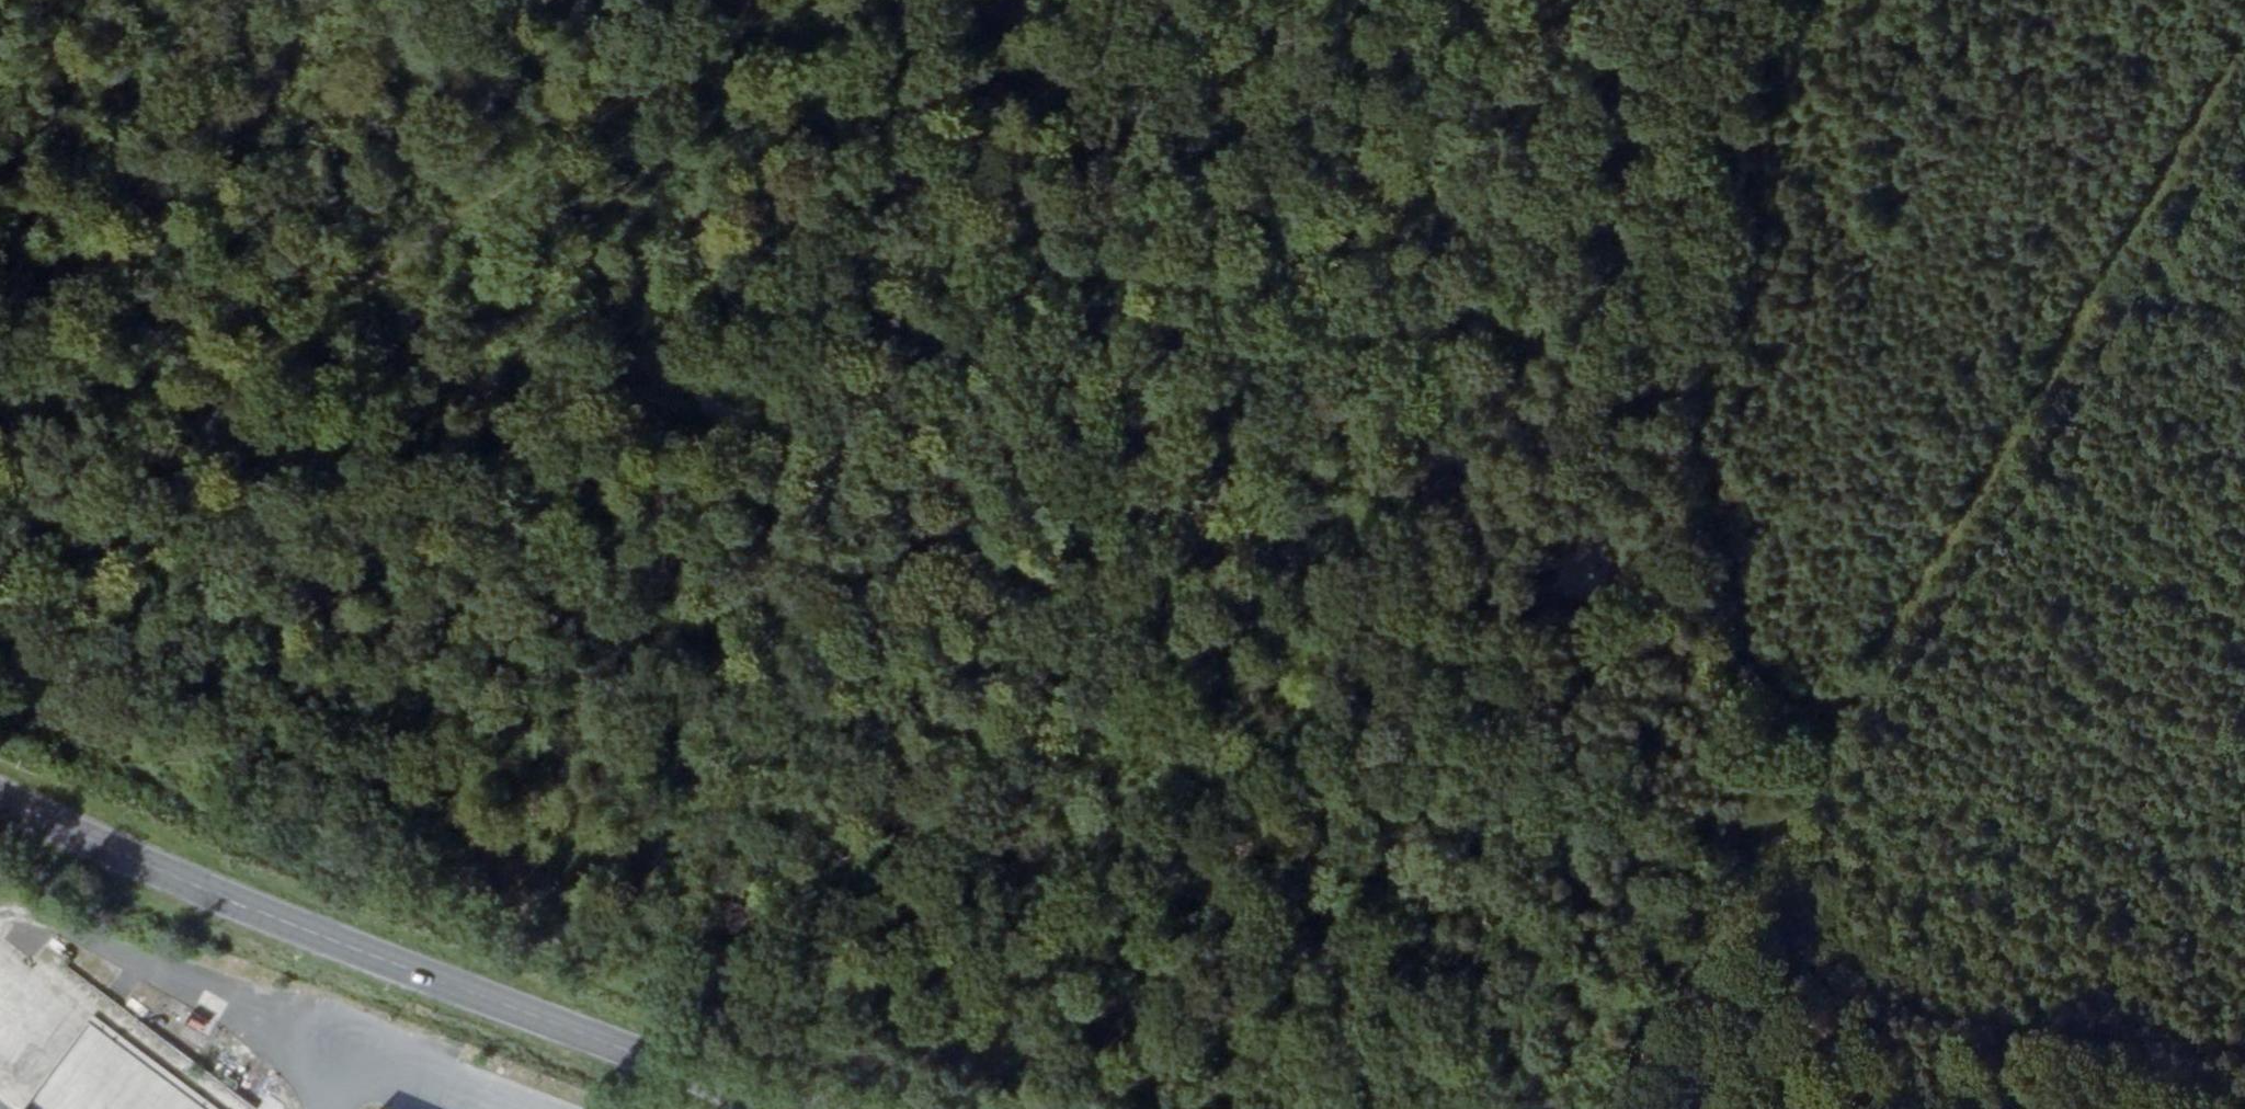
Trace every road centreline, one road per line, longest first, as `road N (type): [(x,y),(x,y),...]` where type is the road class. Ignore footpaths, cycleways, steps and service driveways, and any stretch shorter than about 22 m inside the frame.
road 1 (track): [(2244,59),(1625,1108)]
road 2 (track): [(788,0),(0,545)]
road 3 (secondary): [(0,793),(269,916),(770,1108)]

